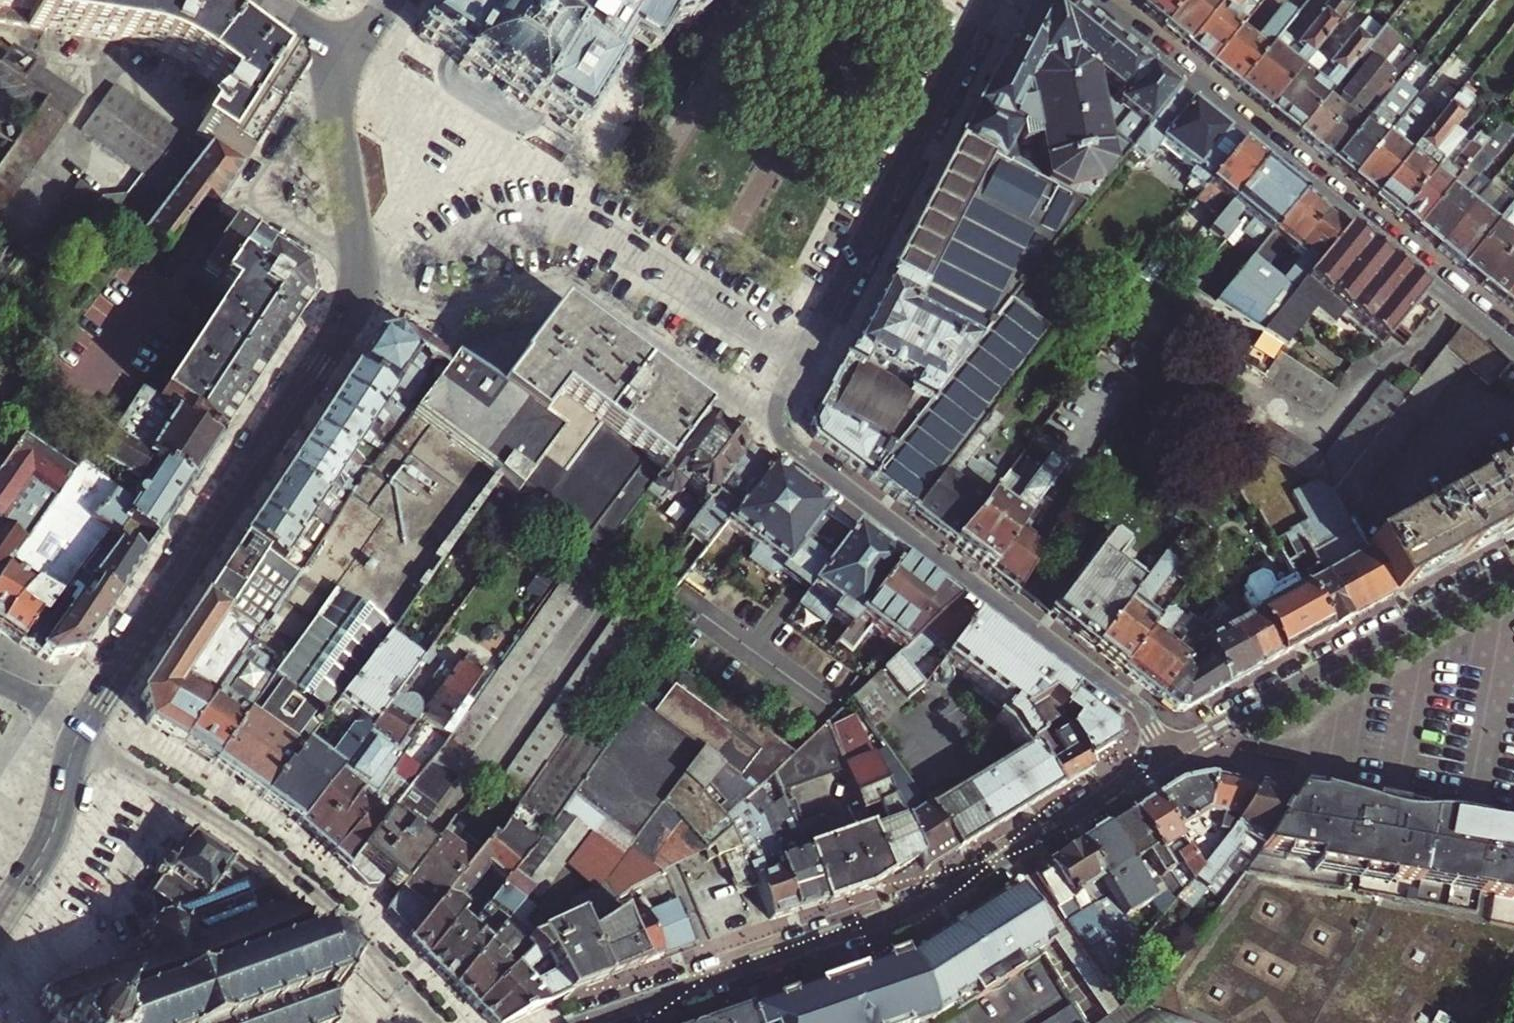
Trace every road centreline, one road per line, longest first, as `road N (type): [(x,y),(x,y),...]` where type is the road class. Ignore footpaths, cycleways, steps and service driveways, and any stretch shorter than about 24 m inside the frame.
road 1 (residential): [(1166,758),(918,906),(587,1022)]
road 2 (residential): [(1513,348),(1086,0)]
road 3 (secondary): [(360,268),(336,336),(79,737)]
road 4 (residential): [(766,428),(1128,698),(1166,758)]
road 5 (residential): [(991,0),(766,428)]
road 6 (residential): [(433,1022),(343,920),(283,868),(79,737)]
road 7 (residential): [(766,428),(583,296),(435,301),(360,268)]
road 8 (residential): [(1513,564),(1166,758)]
road 9 (secondary): [(335,60),(360,268)]
road 10 (secondary): [(79,737),(51,837),(0,918)]

